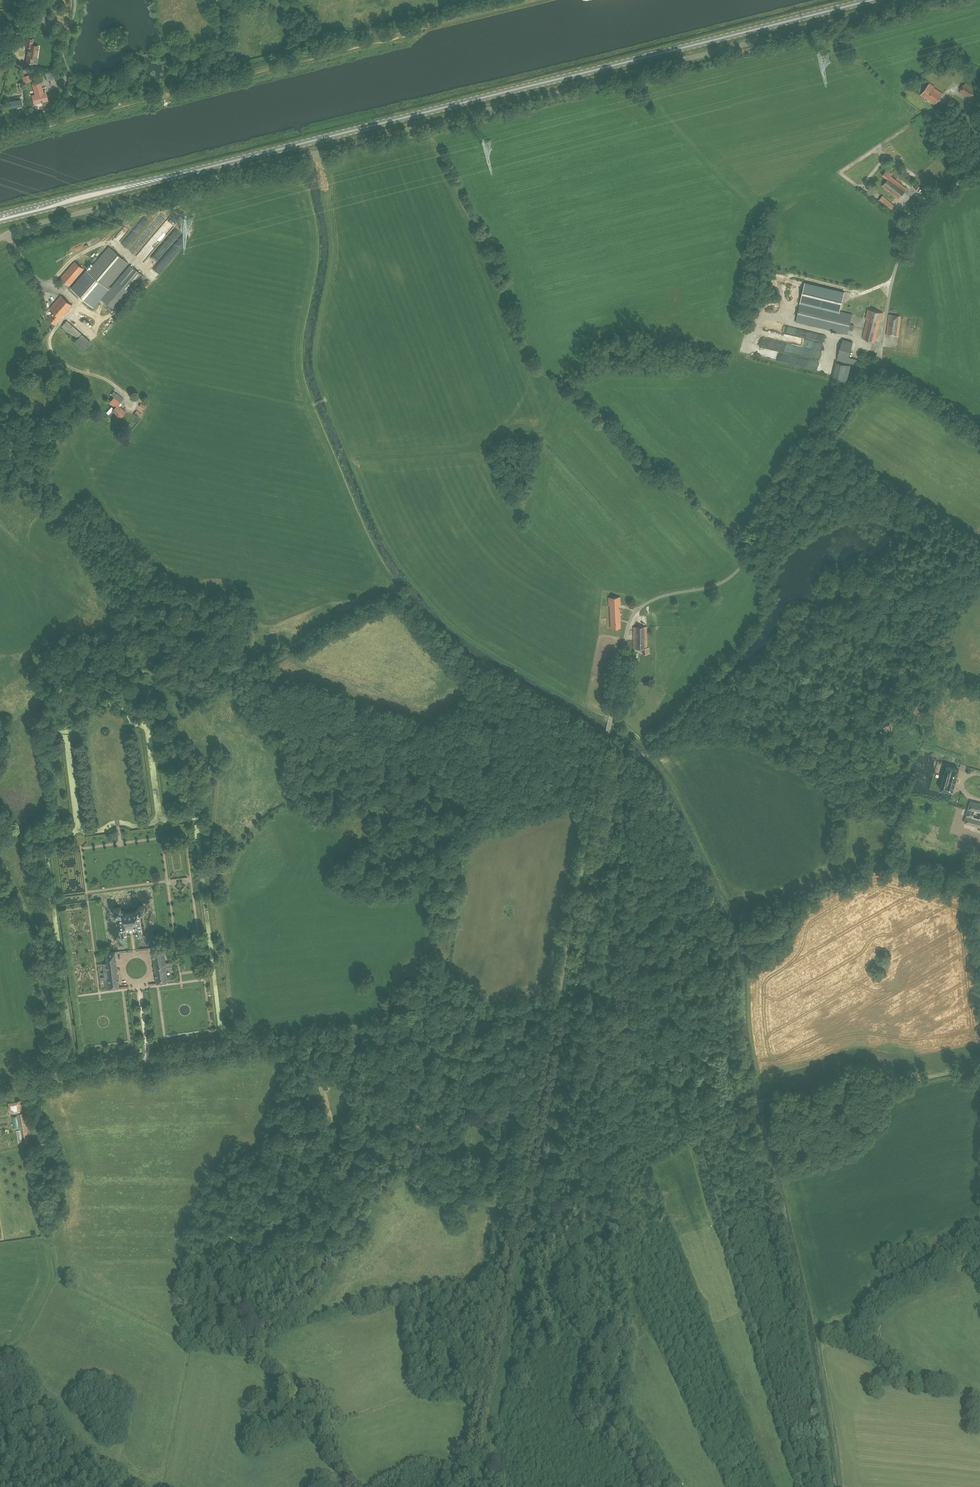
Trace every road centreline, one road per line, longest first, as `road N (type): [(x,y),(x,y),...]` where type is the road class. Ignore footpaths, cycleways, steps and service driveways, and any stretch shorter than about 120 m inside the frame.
road 1 (unclassified): [(0,1081),(558,1004),(634,615),(657,598),(724,582),(758,548),(877,369),(892,283),(921,204),(979,181)]
road 2 (unclassified): [(0,239),(27,226),(928,0)]
road 3 (primary): [(194,171),(871,0)]
road 4 (track): [(750,557),(663,473),(639,463),(582,399),(532,366),(490,239),(426,126)]
road 5 (track): [(558,1004),(478,1425),(479,1470)]
road 6 (track): [(979,562),(648,748),(611,719)]
road 7 (track): [(521,0),(218,81)]
road 8 (track): [(218,81),(0,138)]
road 9 (primary): [(0,222),(194,171)]
road 10 (primary): [(194,171),(0,213)]
road 11 (track): [(0,1392),(133,1486)]
road 12 (track): [(197,692),(164,573)]

